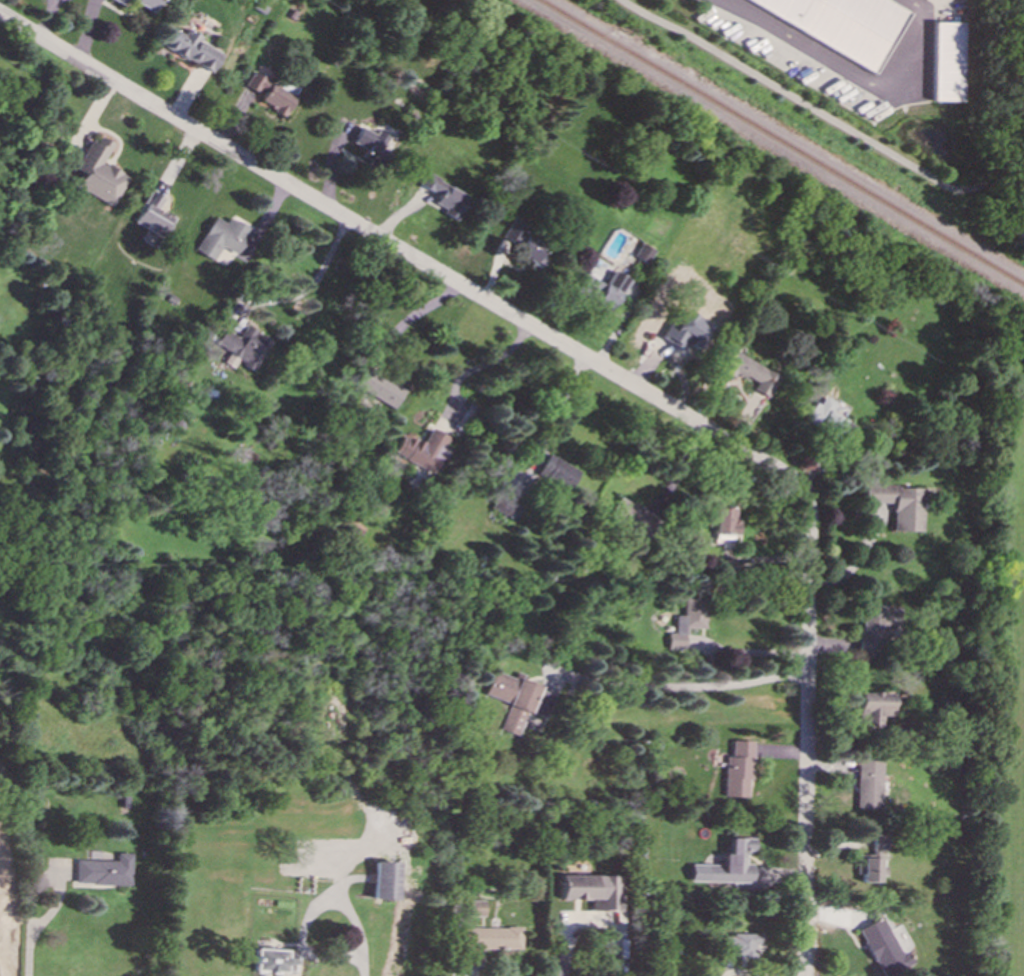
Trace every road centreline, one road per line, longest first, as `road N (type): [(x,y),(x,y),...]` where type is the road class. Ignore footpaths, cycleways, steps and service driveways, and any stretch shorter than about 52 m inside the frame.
road 1 (residential): [(801,490),(0,14)]
road 2 (residential): [(803,975),(811,537),(801,490)]

